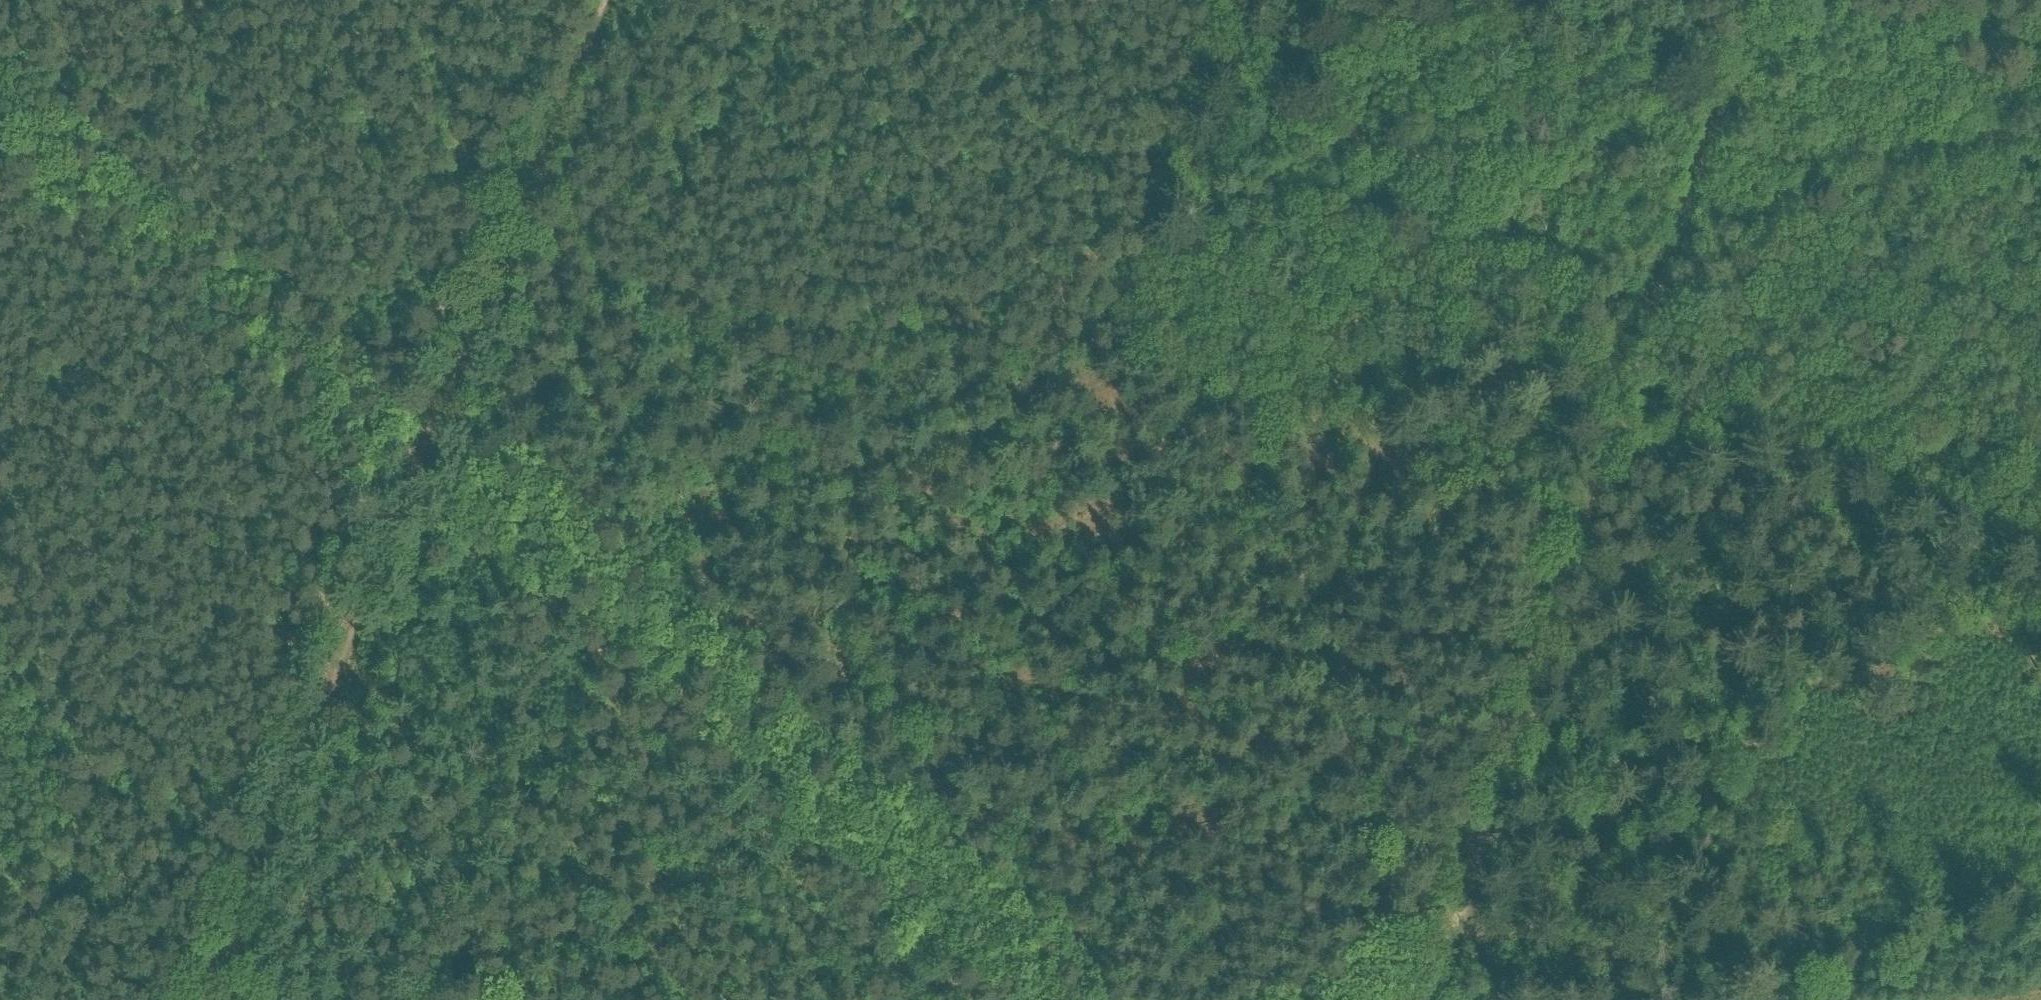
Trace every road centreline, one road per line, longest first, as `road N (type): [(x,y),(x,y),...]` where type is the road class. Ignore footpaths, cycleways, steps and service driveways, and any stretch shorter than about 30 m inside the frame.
road 1 (track): [(1752,0),(1553,615)]
road 2 (track): [(208,999),(435,429)]
road 3 (track): [(606,0),(435,429)]
road 4 (track): [(1553,615),(1427,999)]

